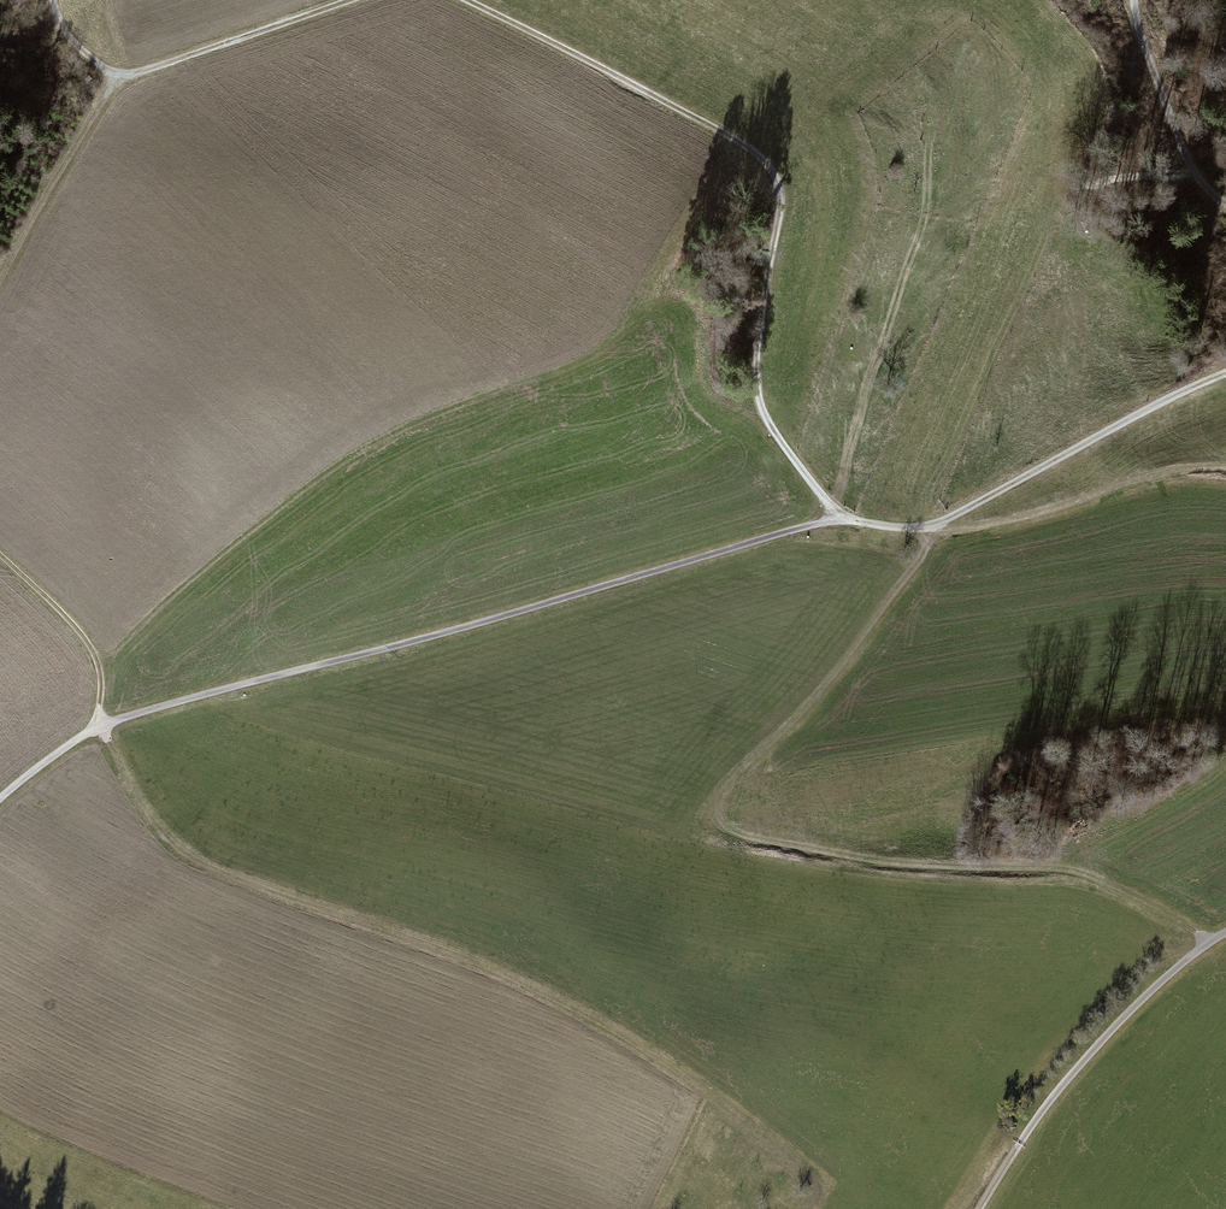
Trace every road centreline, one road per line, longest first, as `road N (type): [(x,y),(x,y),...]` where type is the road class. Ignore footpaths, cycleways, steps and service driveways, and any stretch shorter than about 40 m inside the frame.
road 1 (track): [(461,0),(744,143),(770,167),(781,215),(755,359),(758,398),(838,519),(928,528),(1225,374)]
road 2 (track): [(808,1208),(817,1193),(808,1171),(594,1018),(484,963),(254,884),(166,840),(98,731),(100,663),(0,556)]
road 3 (track): [(0,800),(58,755),(126,719),(838,519)]
road 4 (track): [(1213,942),(1060,868),(856,859),(725,830),(720,804),(848,667),(941,533)]
road 5 (track): [(100,663),(319,473),(419,414),(535,381),(602,350),(665,271),(744,143)]
road 6 (track): [(982,1208),(1092,1053),(1143,999),(1225,934)]
road 7 (track): [(54,0),(82,53),(119,78),(360,0)]
road 8 (track): [(1225,477),(996,527),(928,528)]
road 9 (track): [(119,78),(0,282)]
road 10 (track): [(1133,0),(1202,186),(1225,200)]

